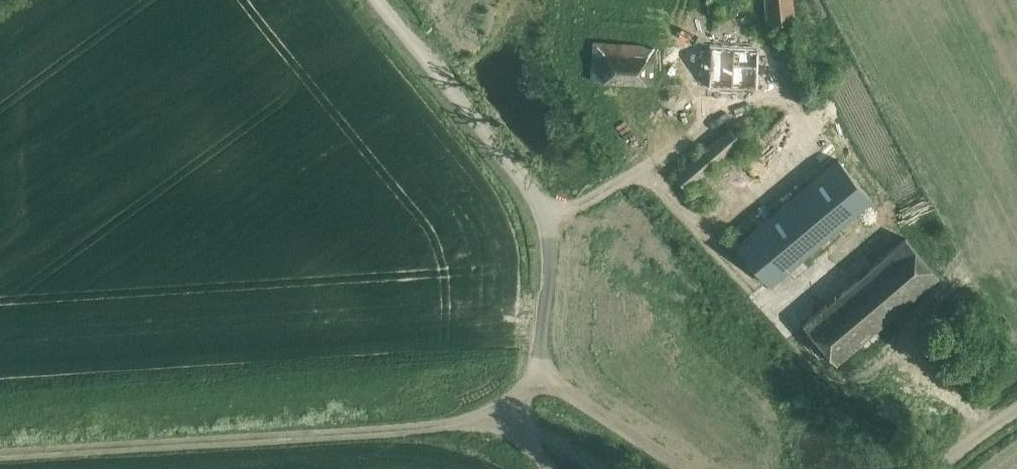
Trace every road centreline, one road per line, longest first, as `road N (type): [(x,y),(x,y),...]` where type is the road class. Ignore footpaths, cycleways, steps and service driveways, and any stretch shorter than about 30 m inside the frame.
road 1 (track): [(0,455),(429,428),(515,397),(545,468)]
road 2 (unclassified): [(515,397),(536,375),(550,285),(540,206),(376,0)]
road 3 (track): [(536,375),(683,468)]

